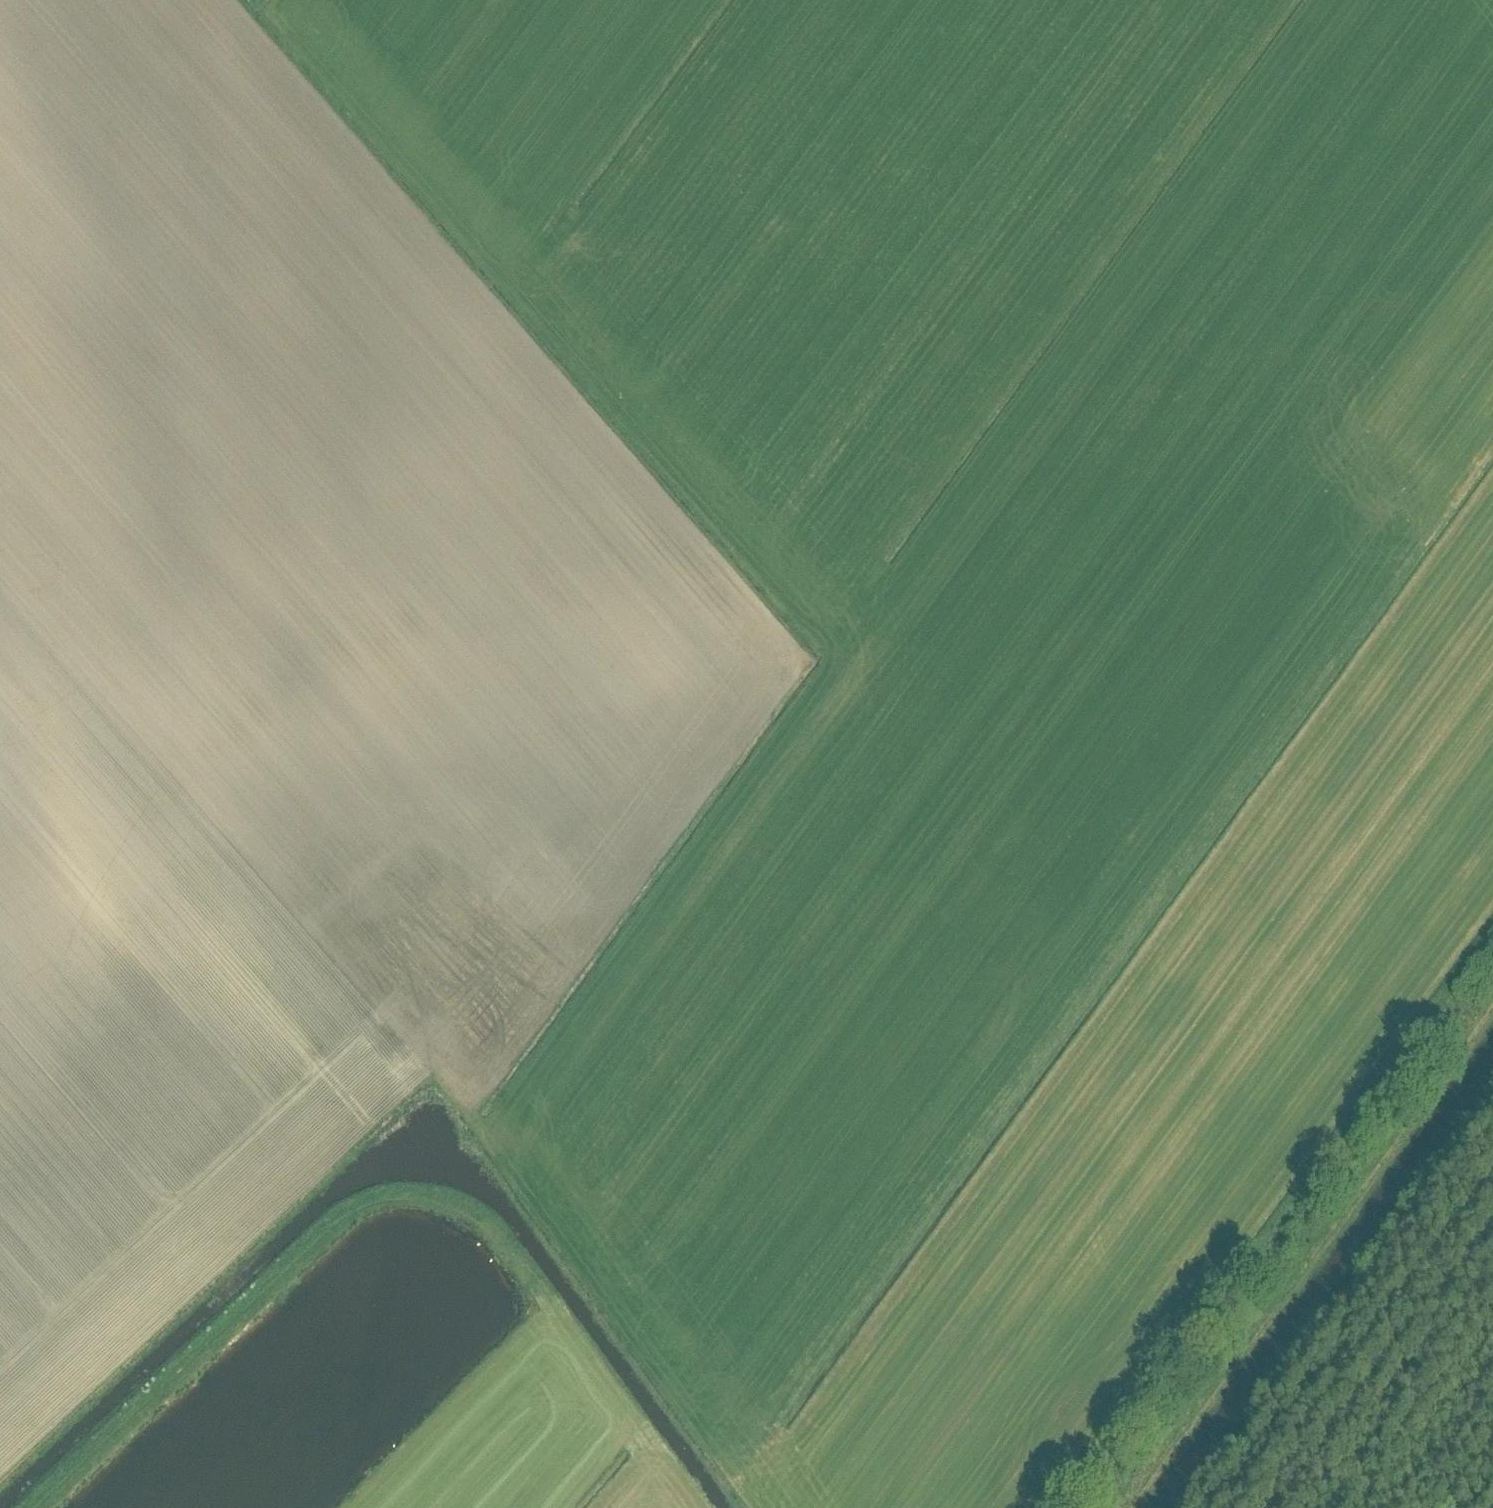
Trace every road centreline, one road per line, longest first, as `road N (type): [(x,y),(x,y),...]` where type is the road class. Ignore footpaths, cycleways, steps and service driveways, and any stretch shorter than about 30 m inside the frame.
road 1 (track): [(37,1507),(345,1213),(400,1203),(465,1214),(542,1299)]

